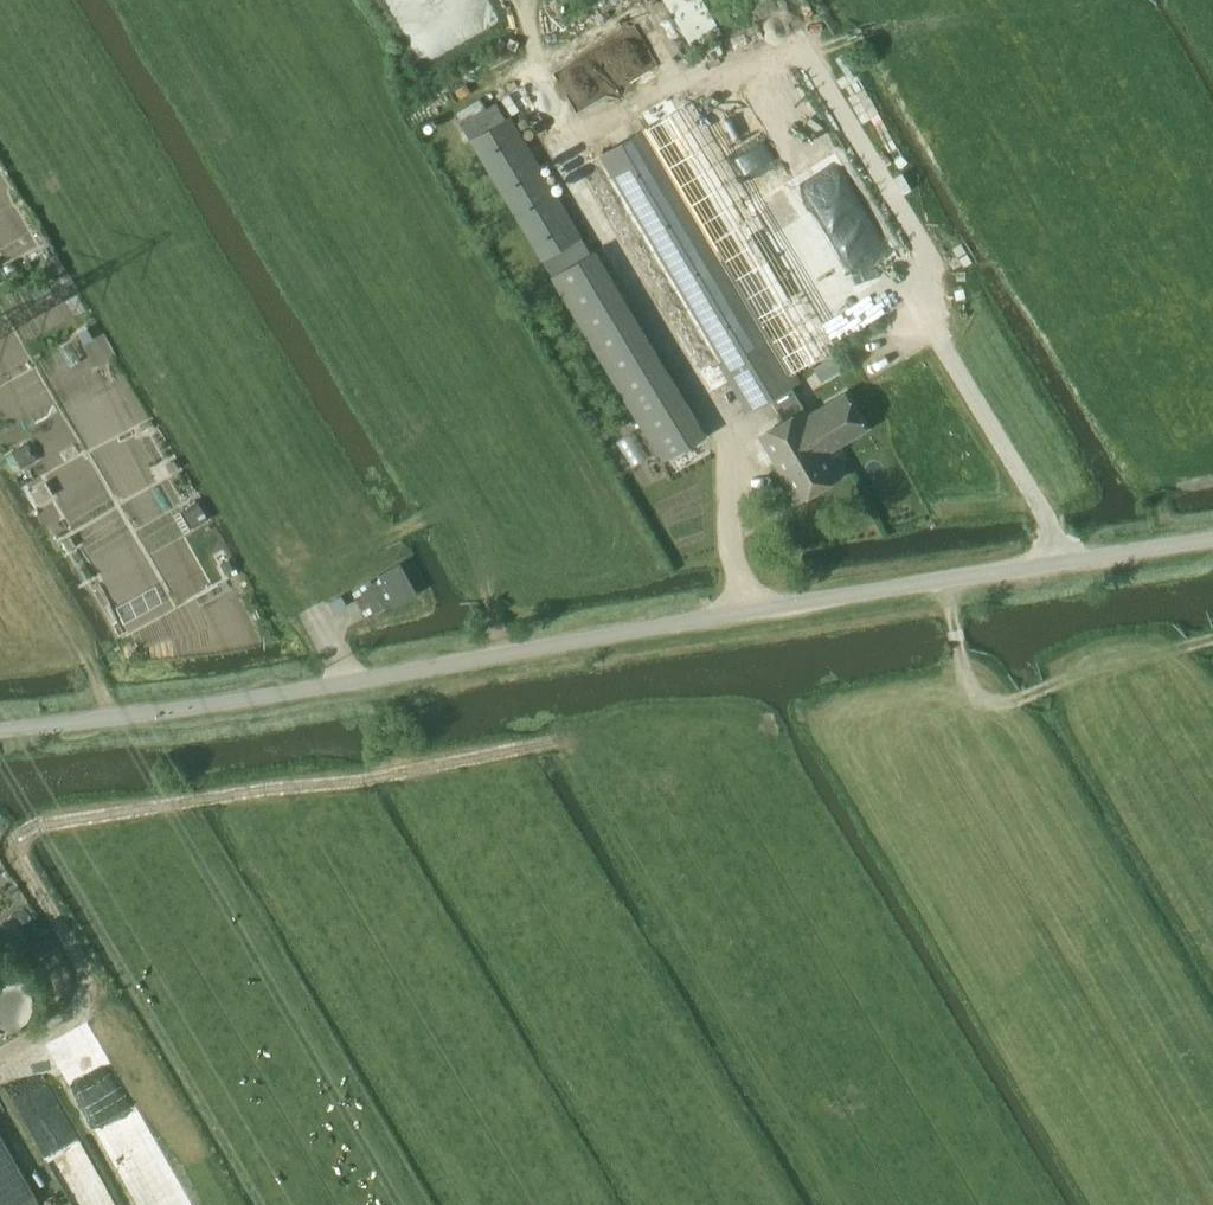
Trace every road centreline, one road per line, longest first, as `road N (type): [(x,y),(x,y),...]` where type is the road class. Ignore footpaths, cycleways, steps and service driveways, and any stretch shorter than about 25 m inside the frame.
road 1 (unclassified): [(0,728),(202,705),(1212,542)]
road 2 (track): [(557,744),(38,826),(23,837),(20,861),(82,961),(85,989),(72,1015)]
road 3 (track): [(945,583),(969,685),(989,700),(1023,698),(1212,639)]

